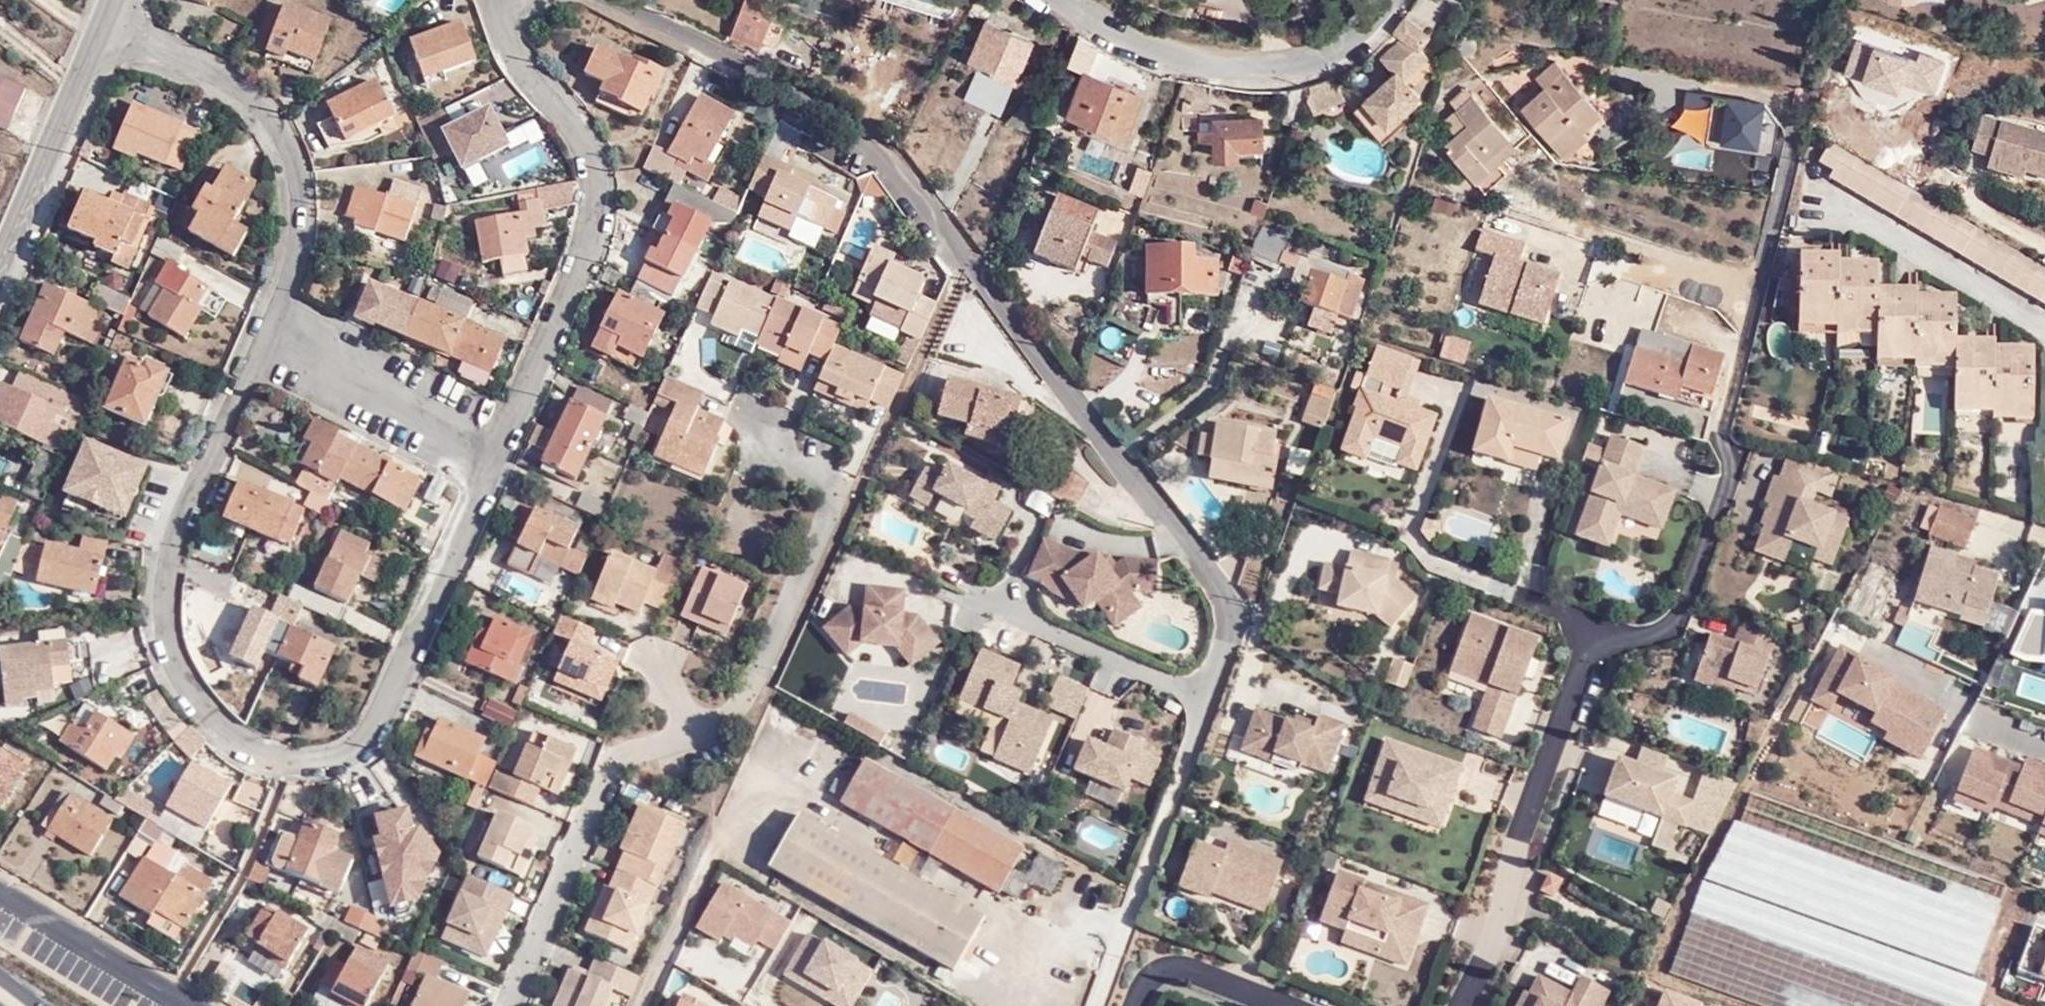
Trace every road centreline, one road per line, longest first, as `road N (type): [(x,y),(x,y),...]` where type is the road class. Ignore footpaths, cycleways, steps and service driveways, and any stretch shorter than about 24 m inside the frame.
road 1 (residential): [(617,0),(855,128),(933,206),(1112,454),(1236,596),(1206,696)]
road 2 (residential): [(501,442),(379,714),(341,747),(302,757),(271,749),(226,725),(194,691),(175,653),(163,579),(265,336)]
road 3 (residential): [(770,447),(845,488),(759,692),(703,728),(608,769),(509,1005)]
road 4 (residential): [(1599,627),(1637,636),(1692,617),(1741,463),(1725,422),(1778,231)]
road 5 (residential): [(497,0),(513,48),(592,153),(600,222),(501,442)]
road 6 (residential): [(265,336),(301,199),(284,141),(250,96),(198,62),(111,26)]
road 7 (residential): [(1455,1005),(1488,945),(1599,627)]
road 8 (residential): [(1067,0),(1131,41),(1244,68),(1287,68),(1348,48),(1385,0)]
road 9 (residential): [(1206,696),(1096,1005)]
road 10 (residential): [(111,26),(0,276)]
road 11 (residential): [(265,336),(501,442)]
road 12 (residential): [(1206,696),(1000,604)]
road 13 (residential): [(2044,333),(1854,213)]
road 14 (unclassified): [(0,897),(188,1005)]
road 15 (residential): [(1135,1005),(1160,964),(1264,1005)]

